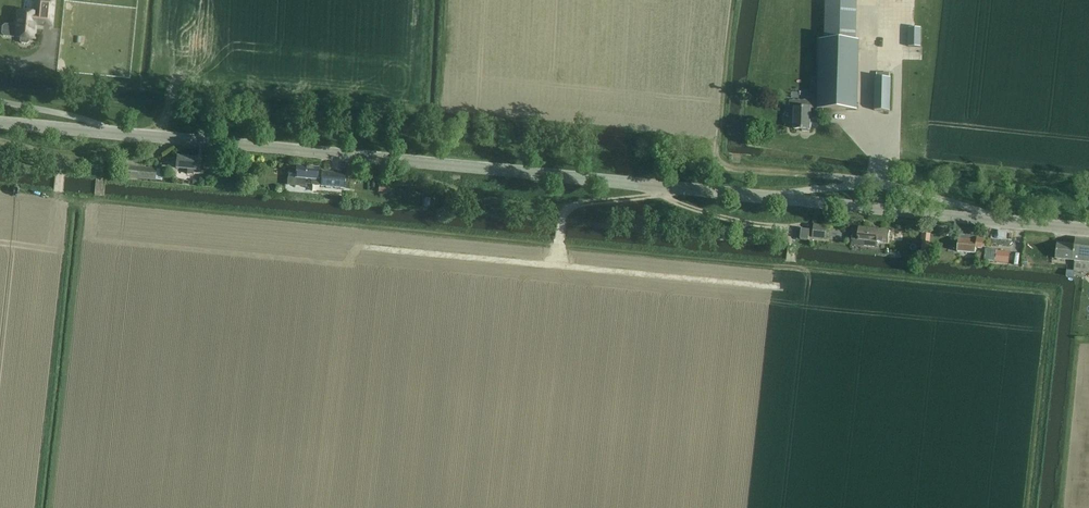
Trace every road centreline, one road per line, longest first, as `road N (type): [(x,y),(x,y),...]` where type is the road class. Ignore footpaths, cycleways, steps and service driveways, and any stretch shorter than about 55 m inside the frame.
road 1 (track): [(0,191),(1051,293),(1027,507)]
road 2 (tertiary): [(1088,229),(0,123)]
road 3 (track): [(173,89),(711,140)]
road 4 (track): [(359,247),(782,287)]
road 5 (track): [(556,266),(567,209),(648,196),(659,186),(685,206),(794,228),(790,267)]
road 6 (track): [(734,0),(723,104),(710,126),(717,163),(866,185)]
road 7 (track): [(78,198),(83,218),(51,507)]
road 8 (track): [(903,189),(1088,204)]
road 9 (track): [(0,141),(72,154),(146,137)]

